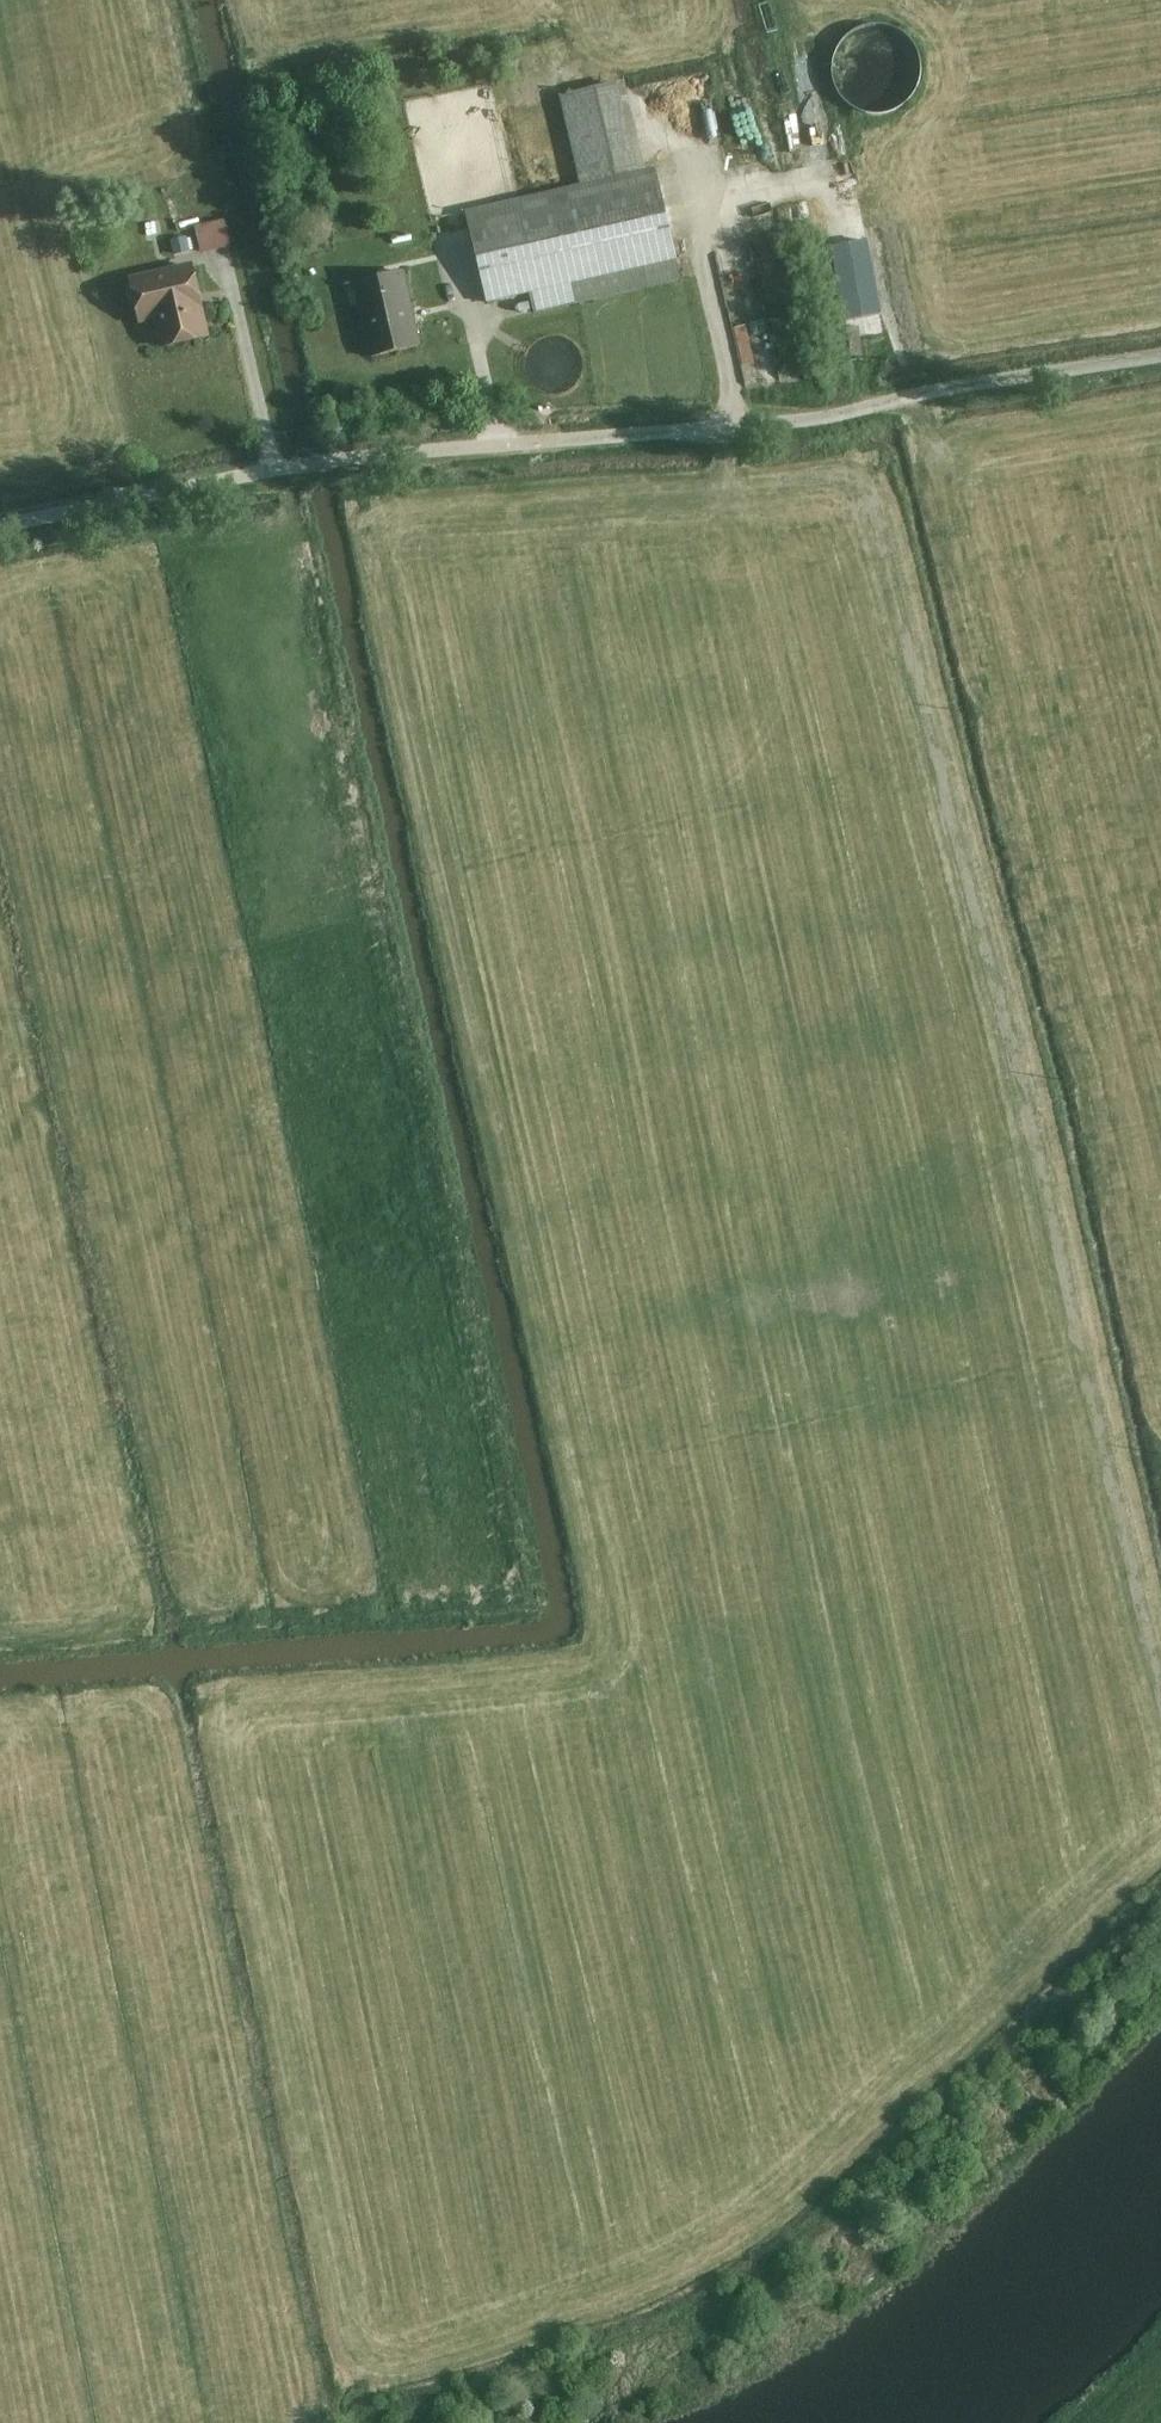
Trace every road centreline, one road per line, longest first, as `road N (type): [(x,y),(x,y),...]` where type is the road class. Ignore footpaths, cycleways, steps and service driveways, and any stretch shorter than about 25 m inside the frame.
road 1 (track): [(0,528),(340,460),(736,429),(1160,362)]

